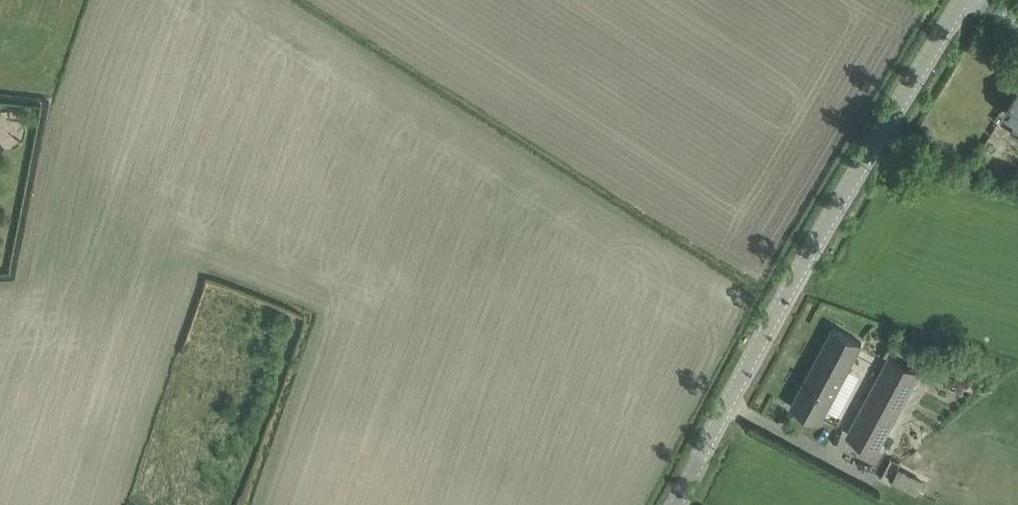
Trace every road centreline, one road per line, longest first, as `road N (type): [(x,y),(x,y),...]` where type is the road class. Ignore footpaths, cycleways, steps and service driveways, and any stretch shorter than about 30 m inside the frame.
road 1 (tertiary): [(674,504),(782,305),(971,0)]

